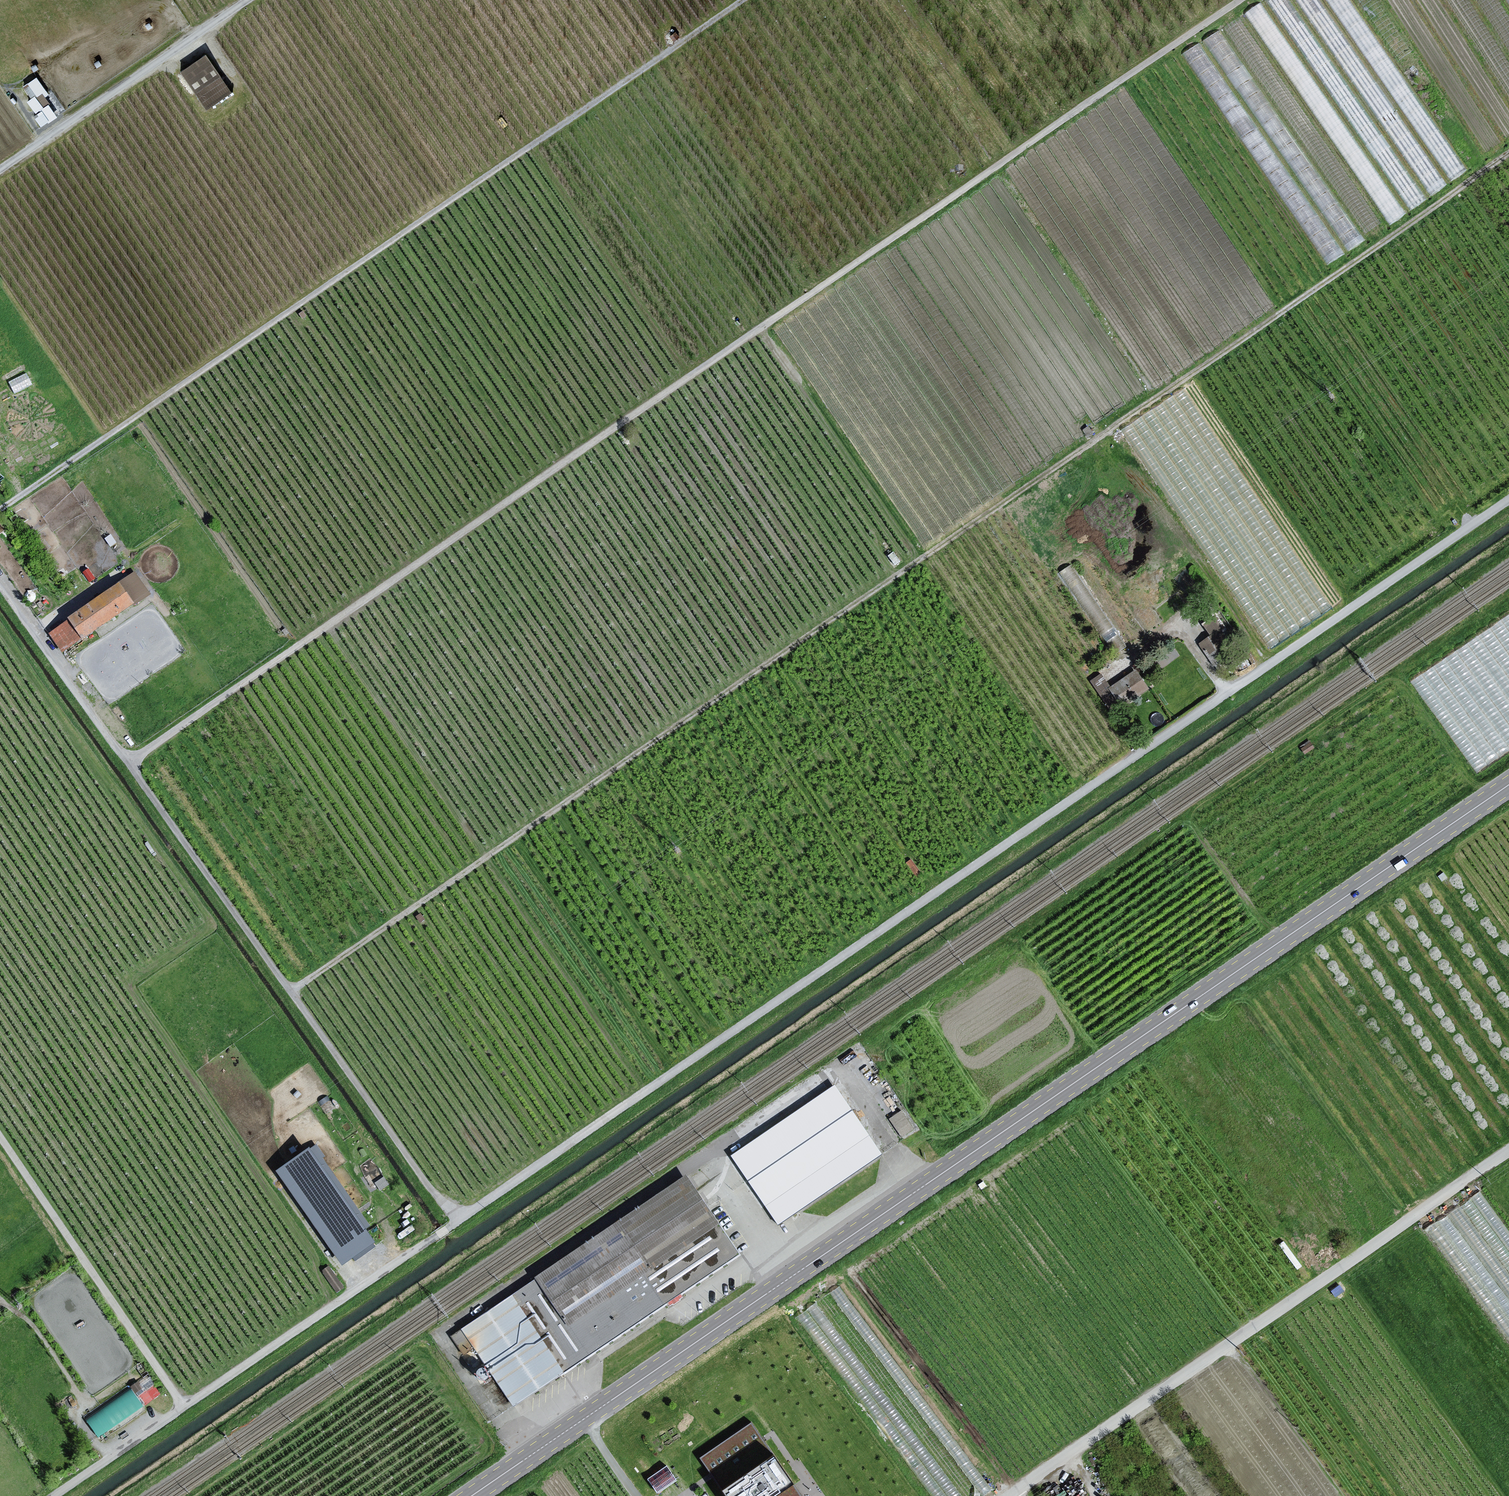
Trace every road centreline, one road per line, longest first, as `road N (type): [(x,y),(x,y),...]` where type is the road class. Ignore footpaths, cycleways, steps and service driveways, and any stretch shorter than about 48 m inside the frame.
road 1 (unclassified): [(181,1405),(1508,499)]
road 2 (track): [(291,991),(1508,154)]
road 3 (track): [(128,762),(1240,0)]
road 4 (primary): [(1508,779),(461,1495)]
road 5 (primary): [(479,1495),(1508,790)]
road 6 (track): [(0,507),(739,0)]
road 7 (track): [(455,1223),(0,584)]
road 8 (unclassified): [(1008,1495),(1508,1150)]
road 9 (unclassified): [(0,1137),(181,1405)]
road 10 (unclassified): [(0,167),(244,0)]
road 11 (unclassified): [(181,1405),(50,1495)]

